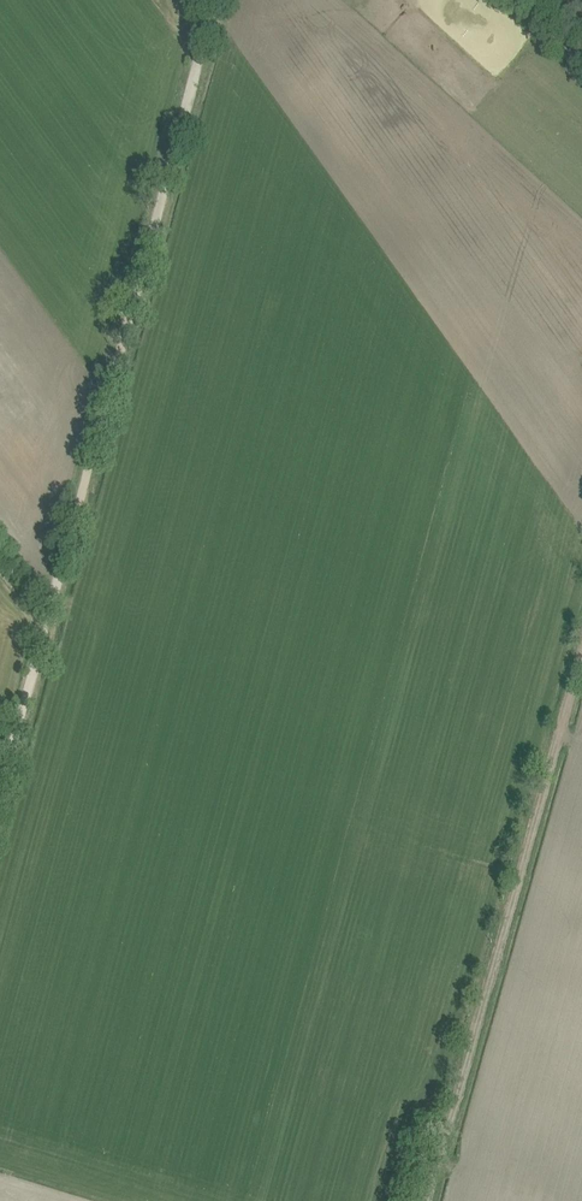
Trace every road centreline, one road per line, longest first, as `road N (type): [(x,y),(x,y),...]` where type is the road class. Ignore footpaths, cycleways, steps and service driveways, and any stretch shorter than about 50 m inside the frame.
road 1 (track): [(0,796),(214,0)]
road 2 (track): [(581,653),(427,1200)]

